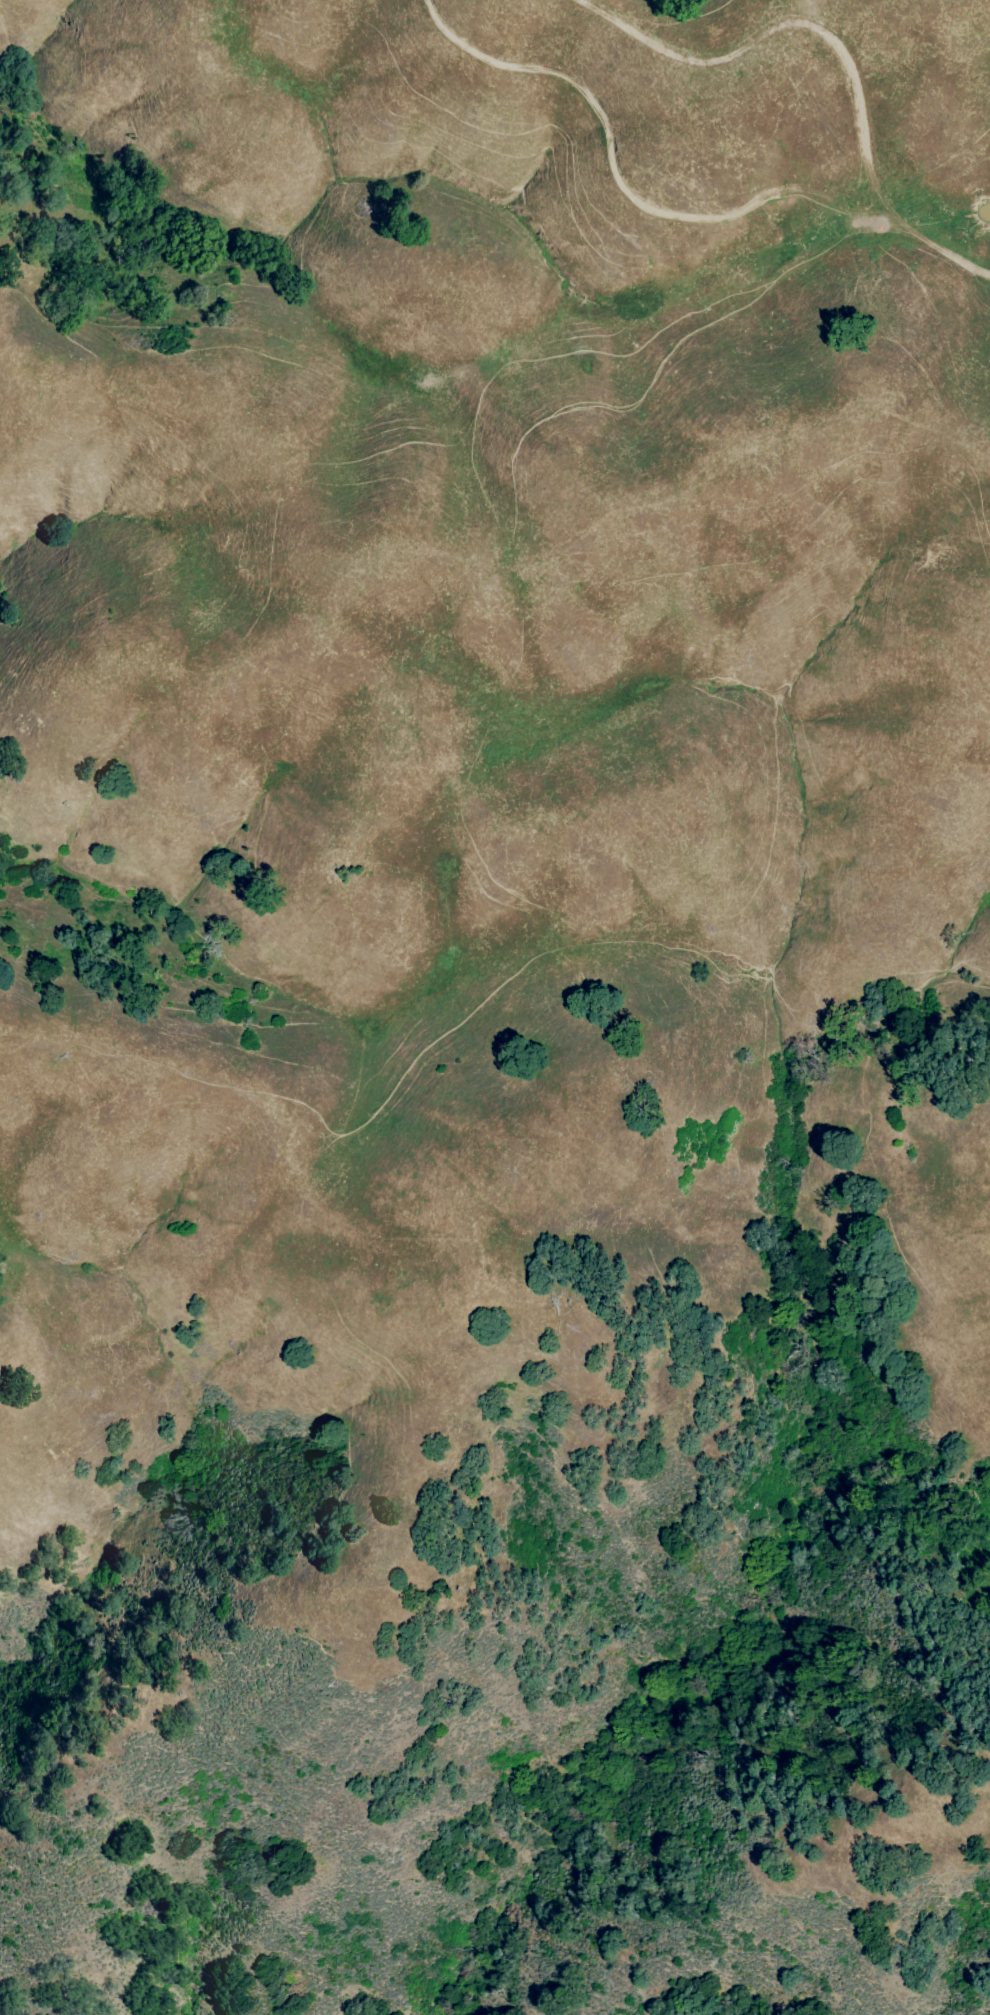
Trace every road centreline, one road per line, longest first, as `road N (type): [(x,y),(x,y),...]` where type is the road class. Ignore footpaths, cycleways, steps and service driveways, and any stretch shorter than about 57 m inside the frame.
road 1 (track): [(868,197),(787,190),(734,216),(646,210),(616,182),(598,102),(562,71),(470,48),(437,26),(428,0)]
road 2 (track): [(868,197),(849,67),(824,34),(794,21),(725,61),(681,61),(572,0)]
road 3 (track): [(868,197),(908,231),(989,275)]

